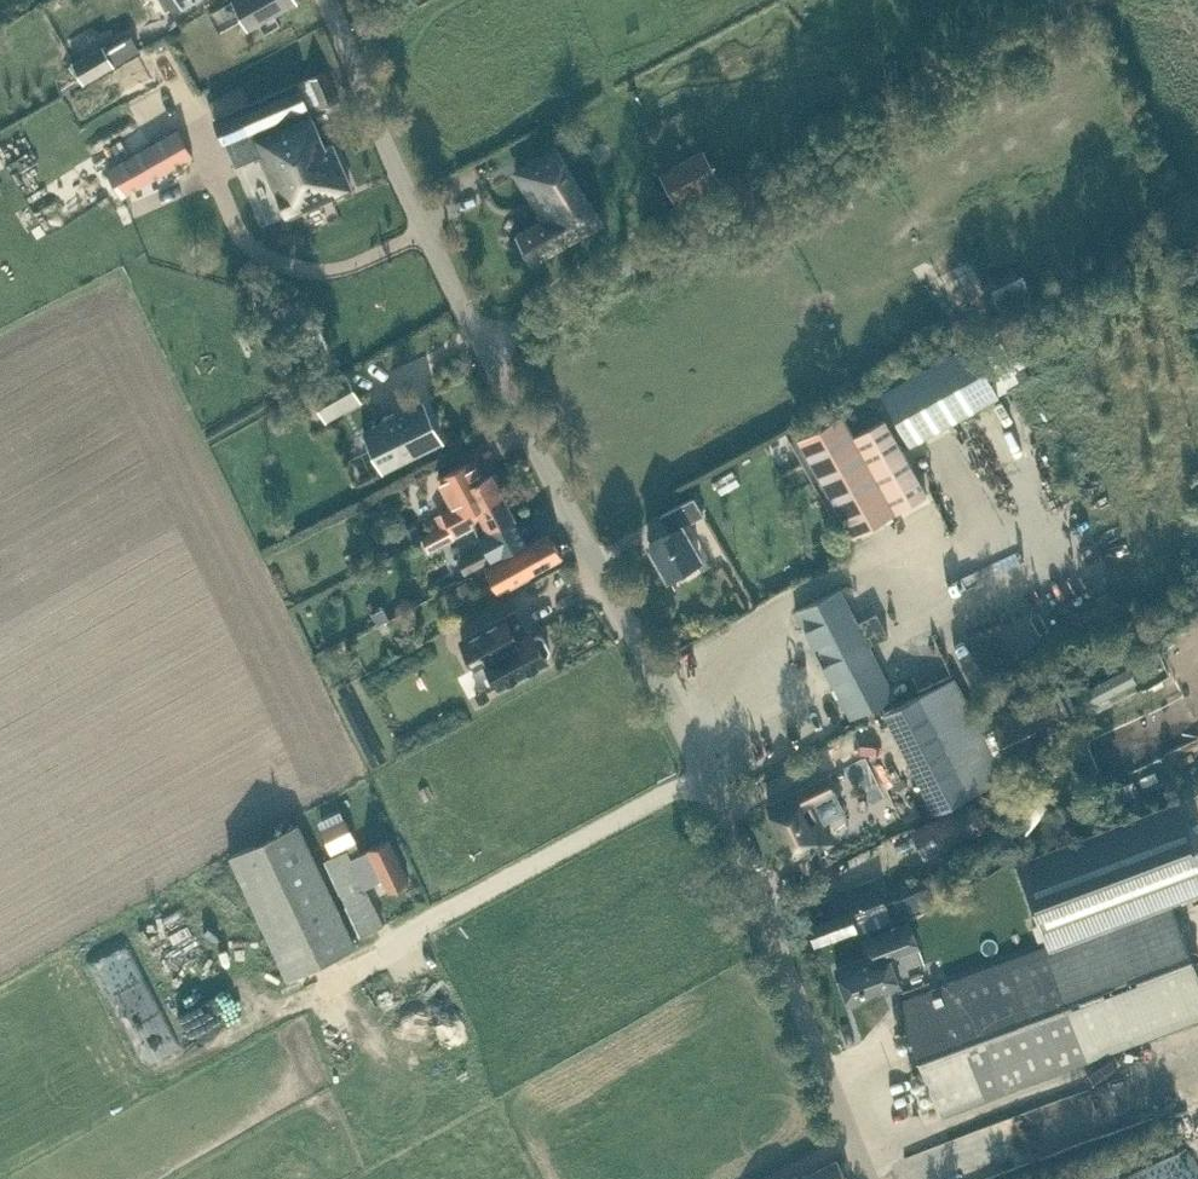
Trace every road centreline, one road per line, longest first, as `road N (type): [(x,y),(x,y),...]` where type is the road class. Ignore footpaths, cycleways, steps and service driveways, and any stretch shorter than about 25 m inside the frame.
road 1 (tertiary): [(873,1178),(732,786),(483,346)]
road 2 (unclassified): [(483,346),(1095,0)]
road 3 (tertiary): [(483,346),(396,169),(330,0)]

